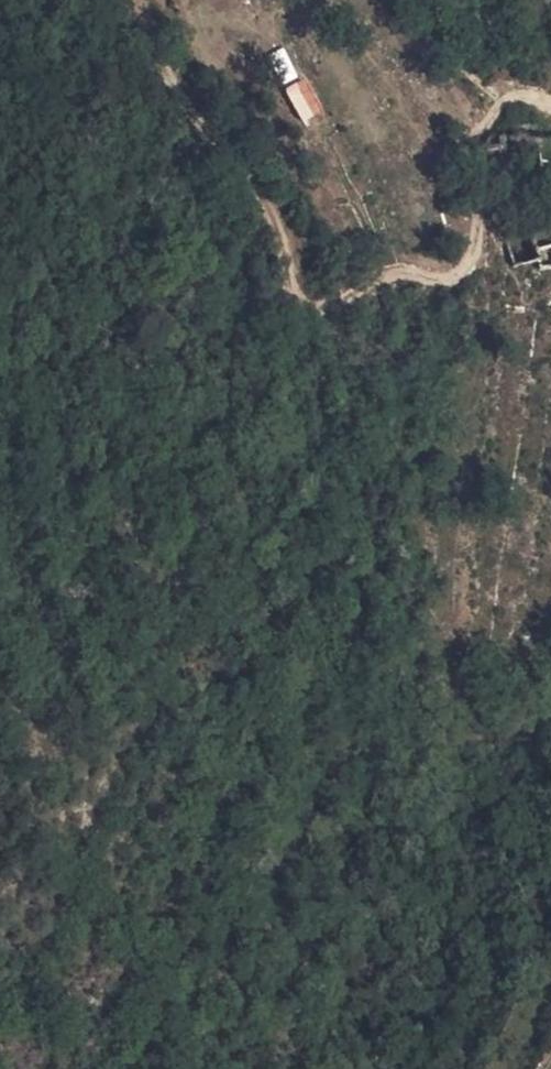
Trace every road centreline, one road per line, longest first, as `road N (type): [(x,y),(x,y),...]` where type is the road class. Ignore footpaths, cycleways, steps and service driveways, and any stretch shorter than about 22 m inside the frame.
road 1 (track): [(550,107),(483,78),(469,130),(478,229),(408,277),(332,310),(203,86),(82,0)]

